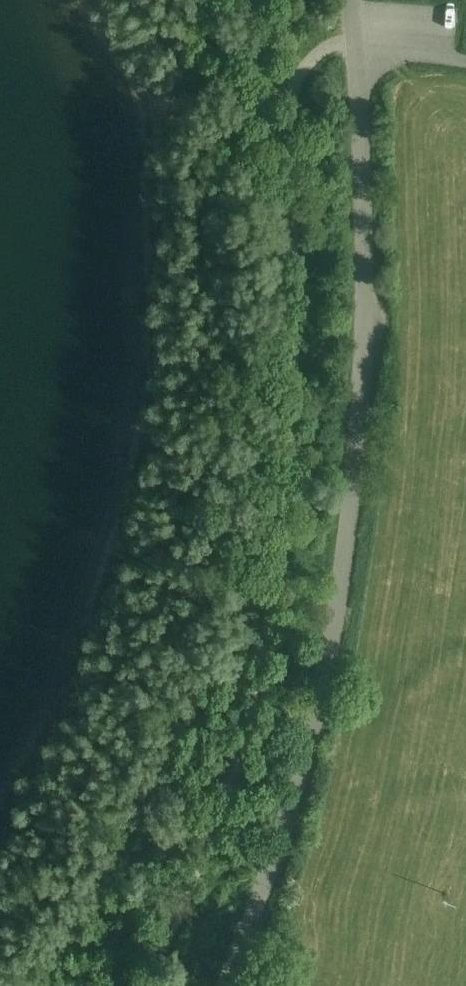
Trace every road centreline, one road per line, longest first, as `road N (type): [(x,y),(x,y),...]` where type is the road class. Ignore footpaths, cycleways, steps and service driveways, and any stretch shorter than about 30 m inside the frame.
road 1 (track): [(465,59),(359,38),(335,44),(300,79),(298,395),(283,562),(257,705),(208,855),(152,985)]
road 2 (unclassified): [(232,985),(317,735),(362,459),(374,243),(369,104),(354,0)]

